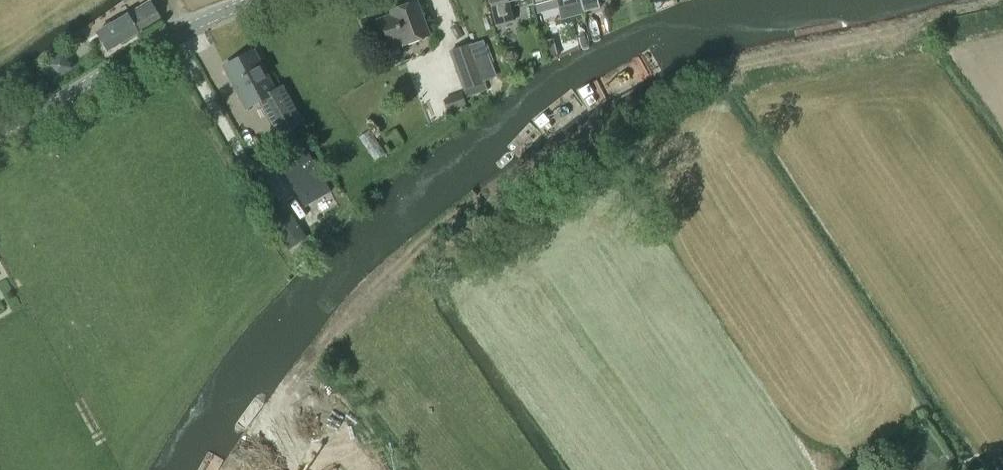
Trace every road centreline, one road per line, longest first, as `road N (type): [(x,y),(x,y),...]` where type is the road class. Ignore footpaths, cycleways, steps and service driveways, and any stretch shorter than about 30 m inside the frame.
road 1 (tertiary): [(252,0),(0,130)]

